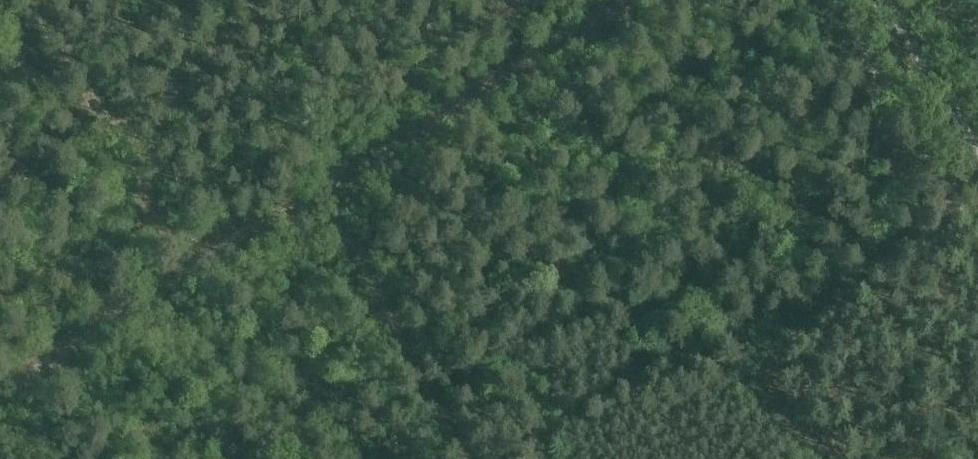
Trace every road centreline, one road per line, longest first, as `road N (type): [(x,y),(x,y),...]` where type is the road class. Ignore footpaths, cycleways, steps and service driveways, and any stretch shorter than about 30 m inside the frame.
road 1 (track): [(0,390),(322,192)]
road 2 (track): [(322,192),(634,0)]
road 3 (track): [(464,458),(322,192)]
road 4 (track): [(977,163),(881,0)]

